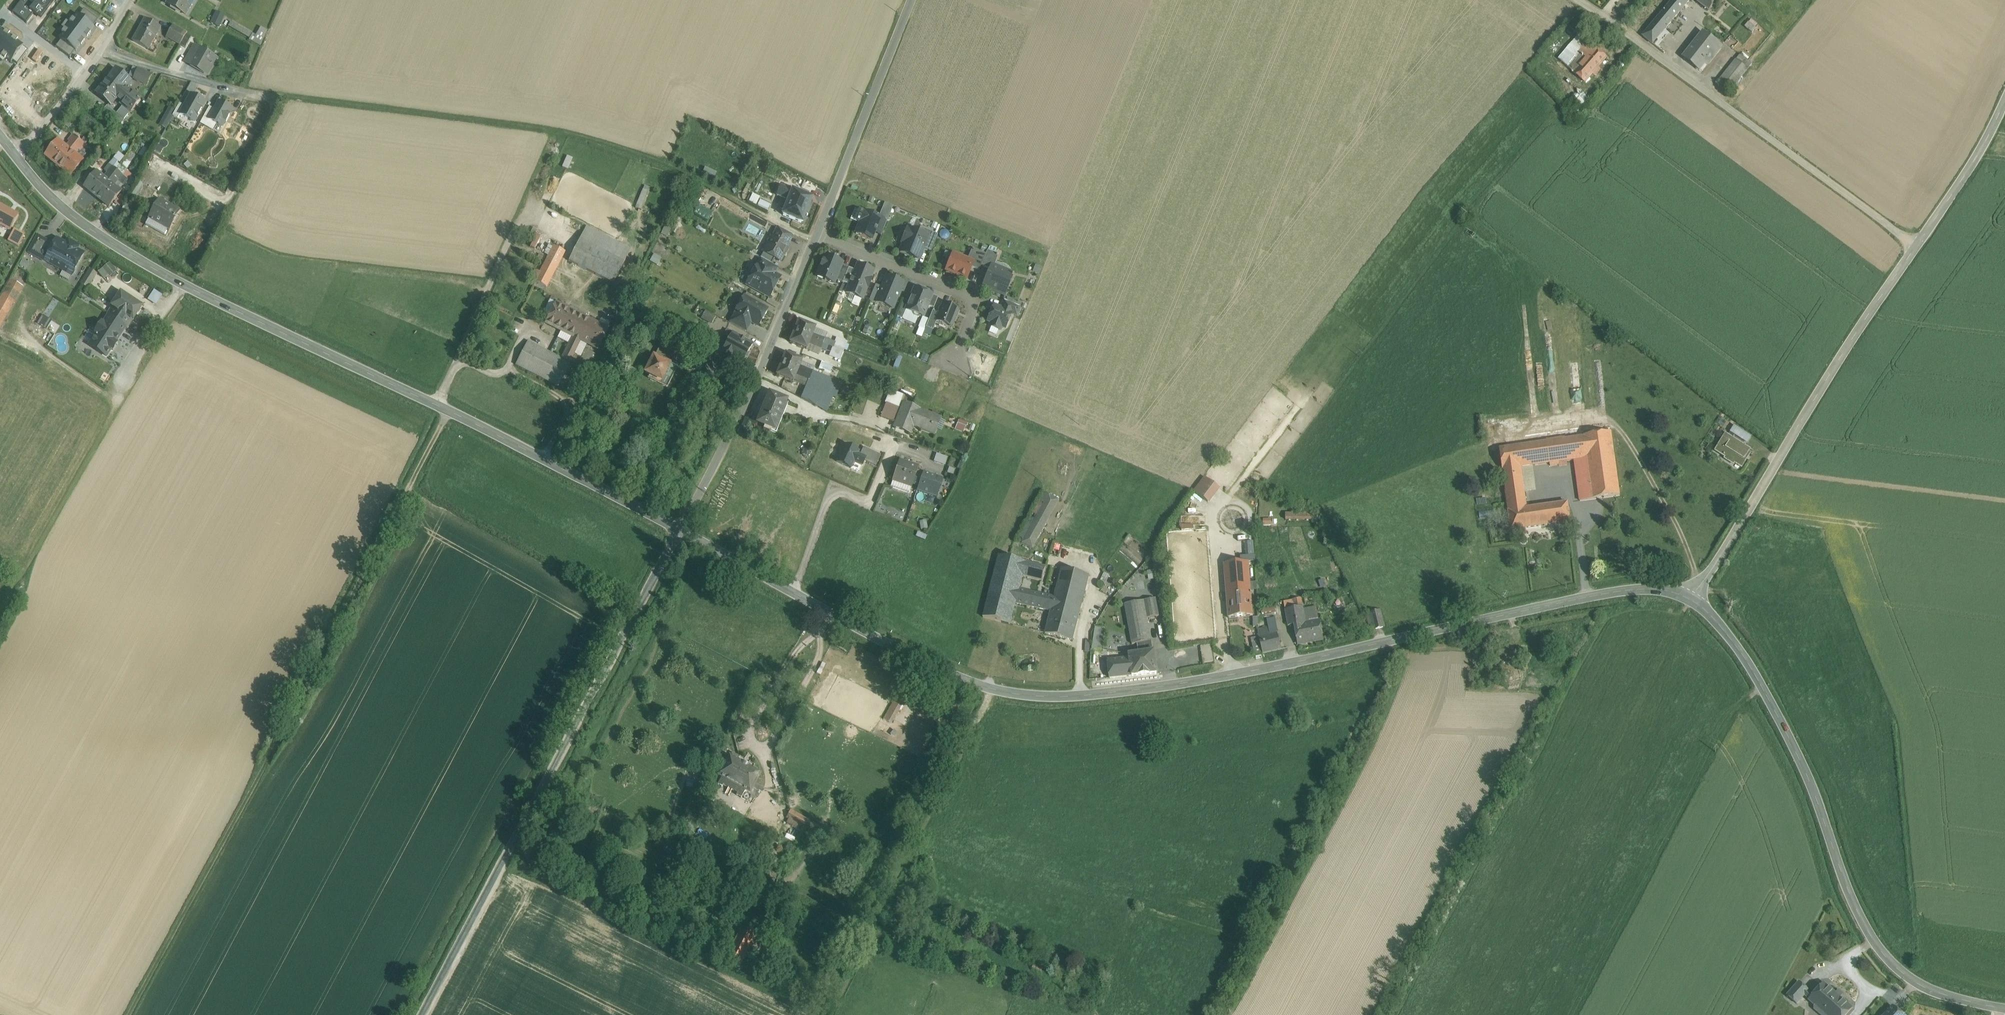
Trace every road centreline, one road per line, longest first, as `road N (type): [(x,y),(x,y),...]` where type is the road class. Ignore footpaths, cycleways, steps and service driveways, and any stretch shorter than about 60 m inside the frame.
road 1 (secondary): [(1690,599),(1630,590),(1172,685),(1045,697),(956,676),(681,531)]
road 2 (secondary): [(681,531),(151,267),(77,219),(15,155)]
road 3 (track): [(447,412),(130,1014)]
road 4 (track): [(815,243),(678,169),(568,133),(235,89)]
road 5 (unclassified): [(681,531),(427,1014)]
road 6 (secondary): [(2004,1009),(1926,988),(1874,942),(1786,730),(1734,642),(1690,599)]
road 7 (tertiary): [(1690,599),(1916,247)]
road 8 (unclassified): [(1916,247),(1580,0)]
road 9 (residential): [(681,531),(819,235)]
road 10 (residential): [(819,235),(977,301),(955,361)]
road 11 (track): [(771,818),(763,755),(834,614)]
road 12 (track): [(121,383),(114,416),(24,580)]
road 13 (track): [(1584,421),(1612,425),(1641,463),(1702,583)]
road 14 (unclassified): [(839,189),(914,0)]
road 15 (tertiary): [(1916,247),(2004,102)]
road 16 (track): [(763,755),(751,731),(797,653),(820,634)]
road 17 (residential): [(235,89),(102,50)]
road 18 (residential): [(102,50),(15,155)]

